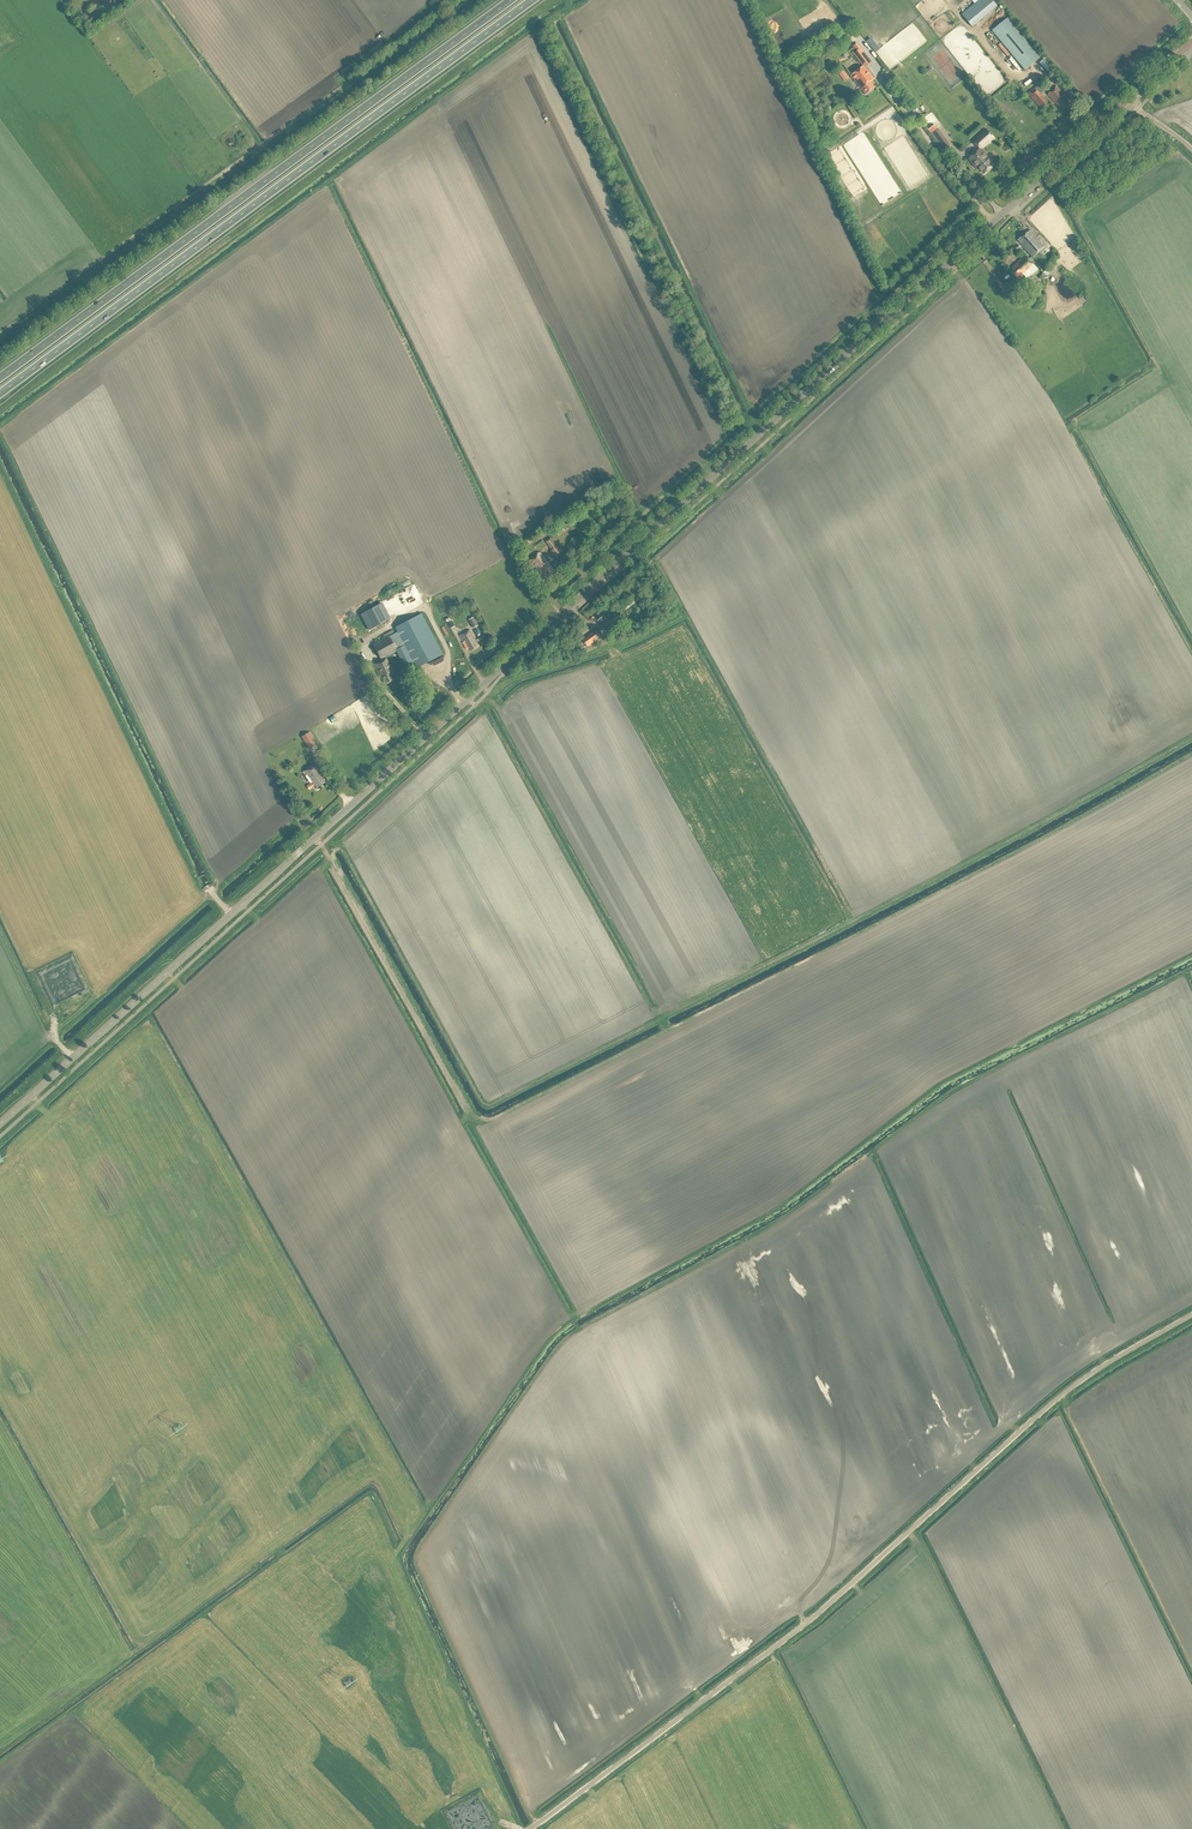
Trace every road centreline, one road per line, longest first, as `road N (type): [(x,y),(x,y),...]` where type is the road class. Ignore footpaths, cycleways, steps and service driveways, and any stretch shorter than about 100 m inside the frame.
road 1 (tertiary): [(0,1124),(1128,99)]
road 2 (unclassified): [(531,1828),(794,1633),(1073,1387),(1191,1315)]
road 3 (trunk): [(0,394),(533,0)]
road 4 (trunk): [(511,0),(0,378)]

